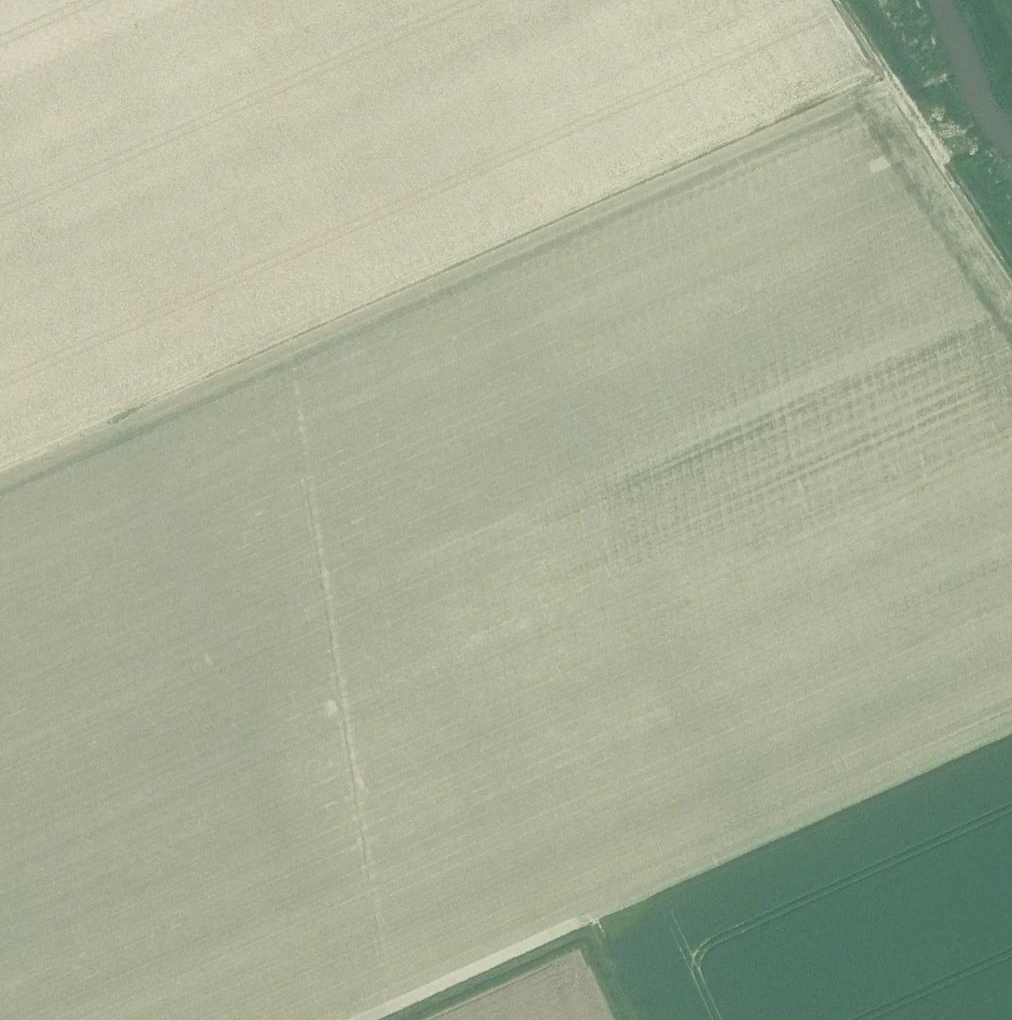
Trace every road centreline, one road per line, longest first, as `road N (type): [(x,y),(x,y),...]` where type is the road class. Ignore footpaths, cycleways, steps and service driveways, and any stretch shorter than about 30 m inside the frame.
road 1 (track): [(1011,268),(841,0)]

